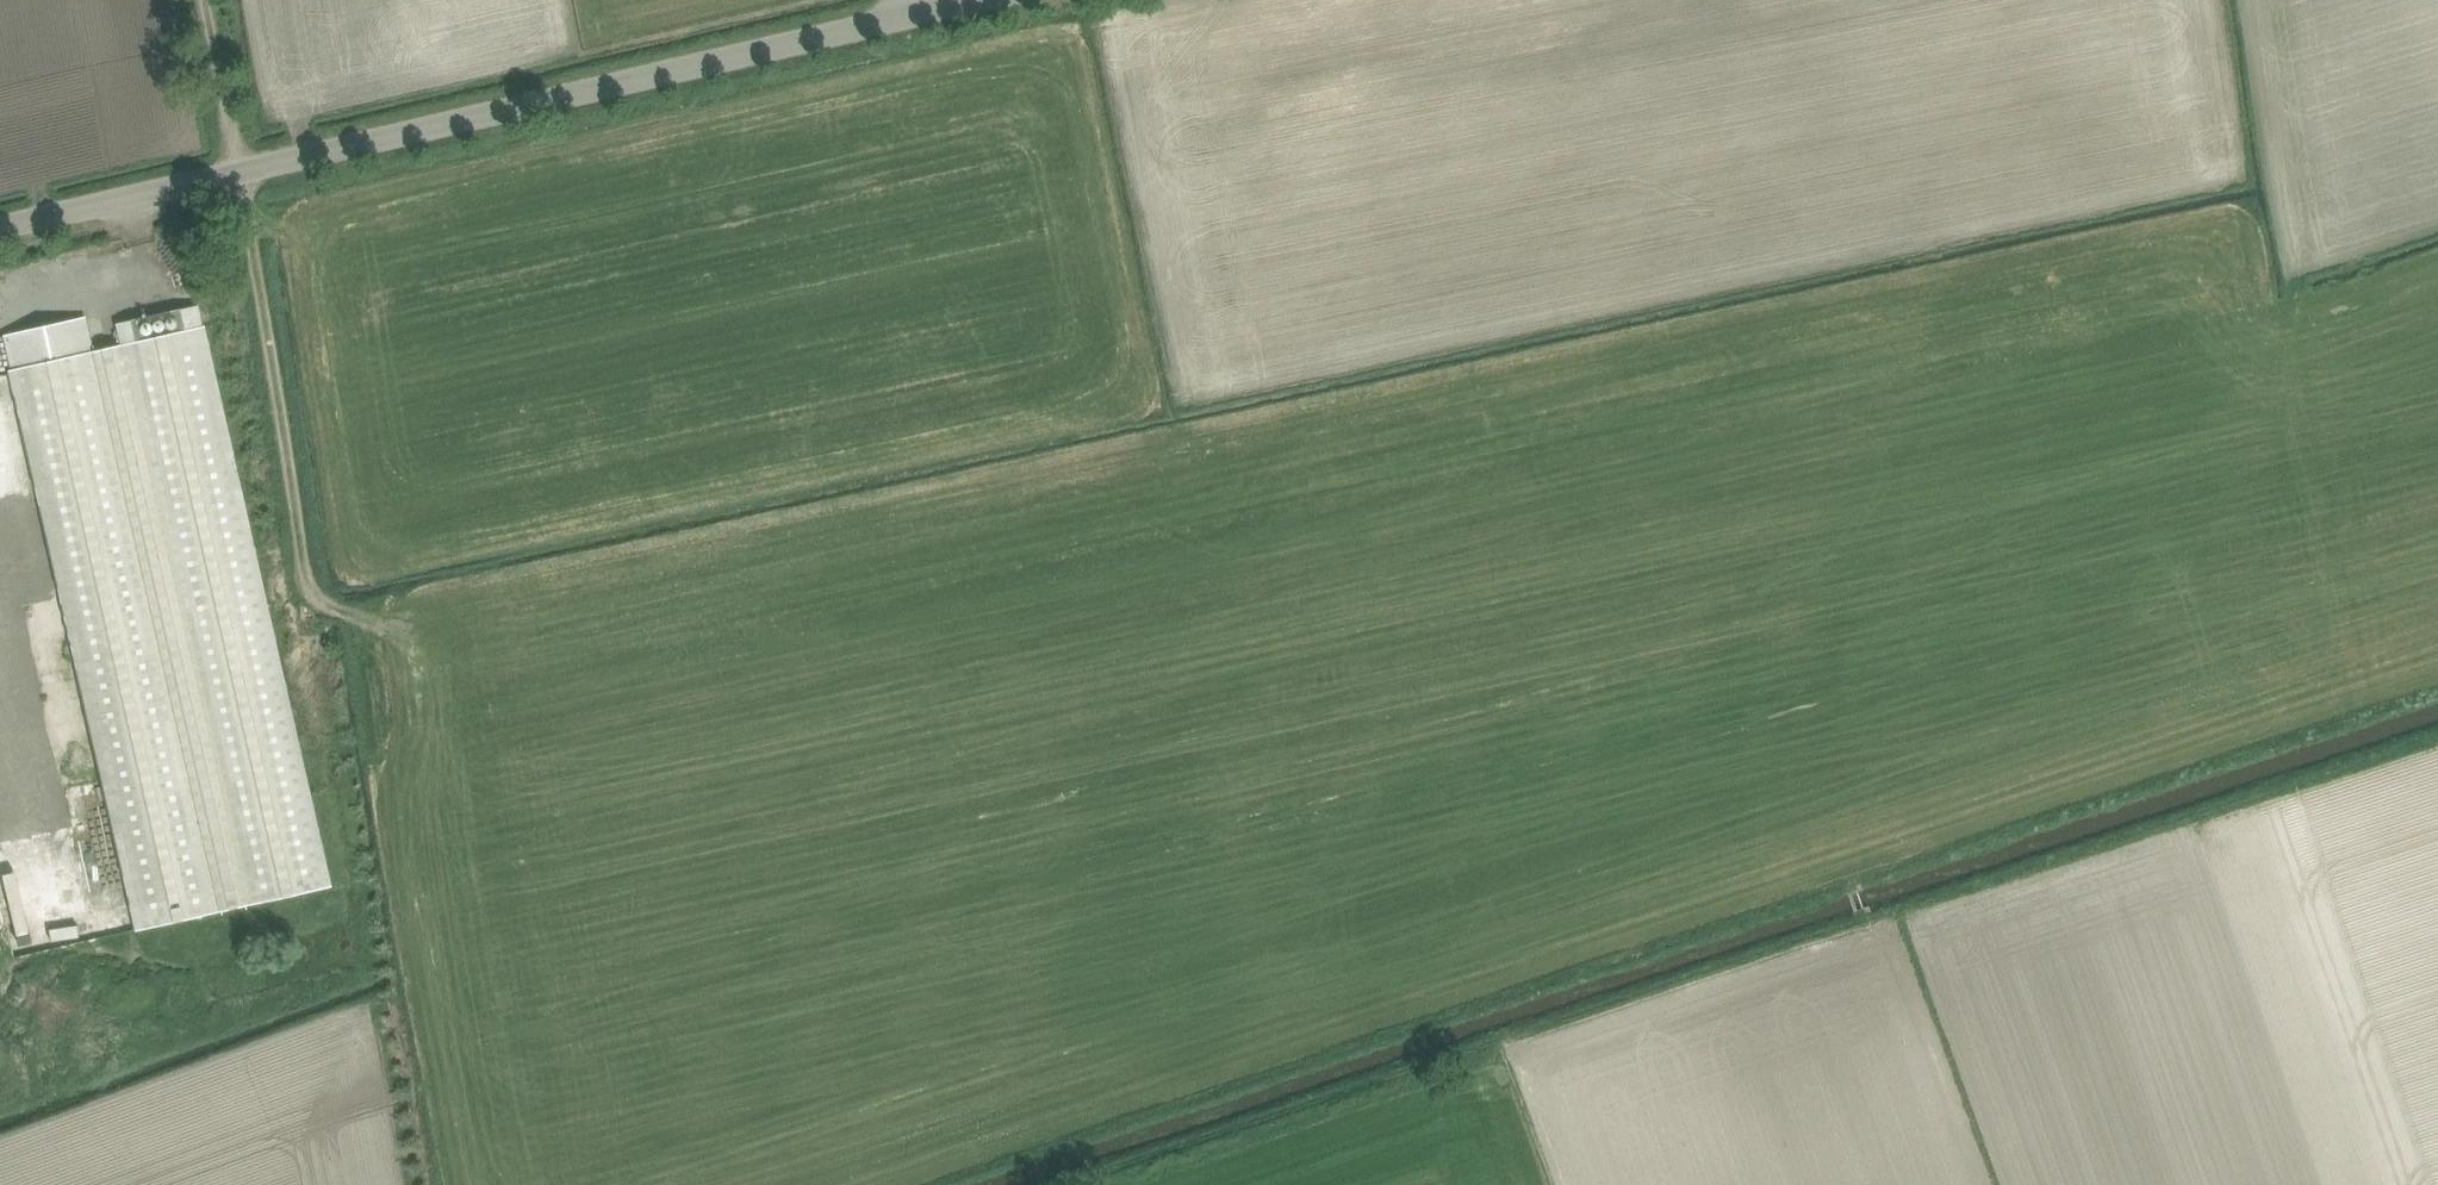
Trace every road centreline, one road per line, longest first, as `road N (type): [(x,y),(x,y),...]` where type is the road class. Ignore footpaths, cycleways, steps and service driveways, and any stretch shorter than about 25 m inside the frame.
road 1 (unclassified): [(0,237),(1062,0)]
road 2 (track): [(2257,0),(2302,308)]
road 3 (track): [(213,0),(243,183)]

